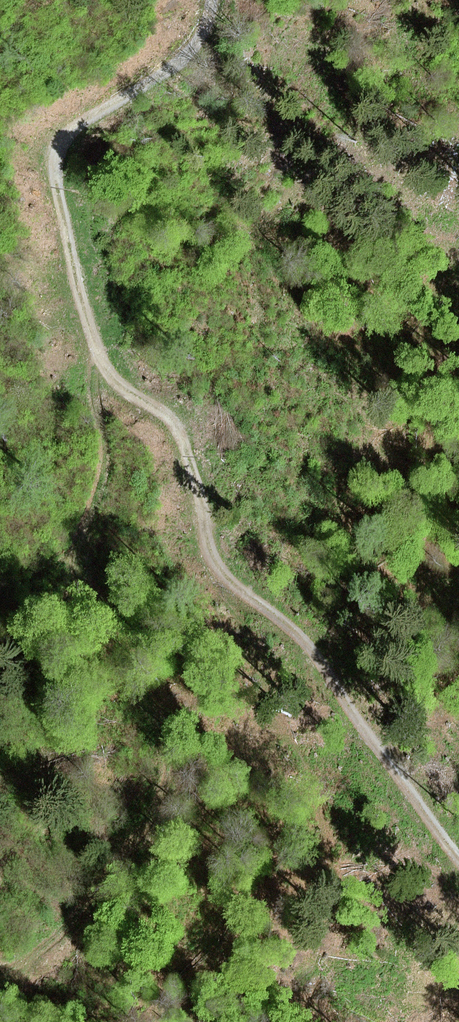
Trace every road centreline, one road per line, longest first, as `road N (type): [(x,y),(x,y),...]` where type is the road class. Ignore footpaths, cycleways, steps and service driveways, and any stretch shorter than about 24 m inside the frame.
road 1 (track): [(106,385),(121,379),(177,423),(214,549),(291,624),(406,778),(444,869),(433,1021)]
road 2 (track): [(106,385),(99,413),(106,472),(78,558),(79,596),(161,738),(168,772),(156,811),(98,891),(34,961),(0,984)]
road 3 (track): [(211,0),(205,31),(185,56),(65,133),(53,150),(106,385)]

